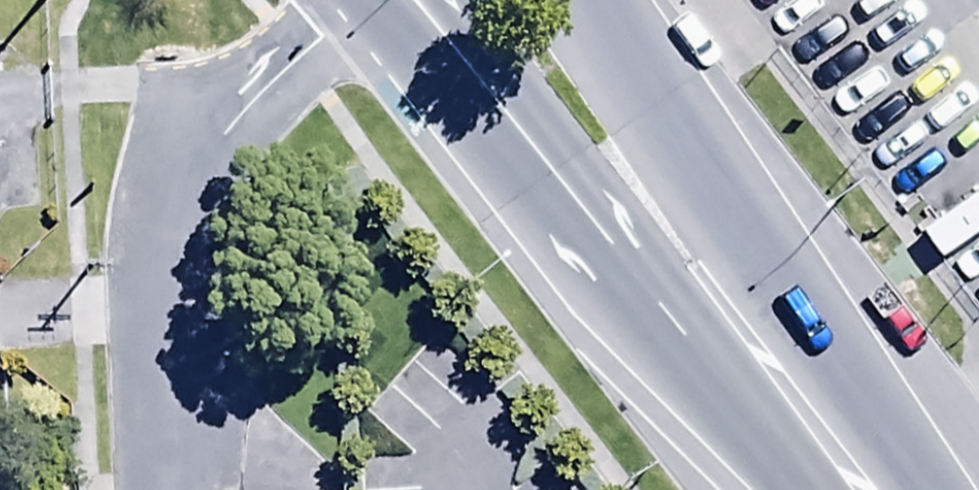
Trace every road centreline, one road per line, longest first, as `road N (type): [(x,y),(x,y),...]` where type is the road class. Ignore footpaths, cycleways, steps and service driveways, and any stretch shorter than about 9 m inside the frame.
road 1 (residential): [(176,489),(173,295),(202,172),(269,85),(373,0)]
road 2 (secondary): [(759,372),(609,239),(415,0)]
road 3 (secondary): [(568,0),(696,191),(759,372)]
road 4 (secondary): [(852,489),(759,372)]

